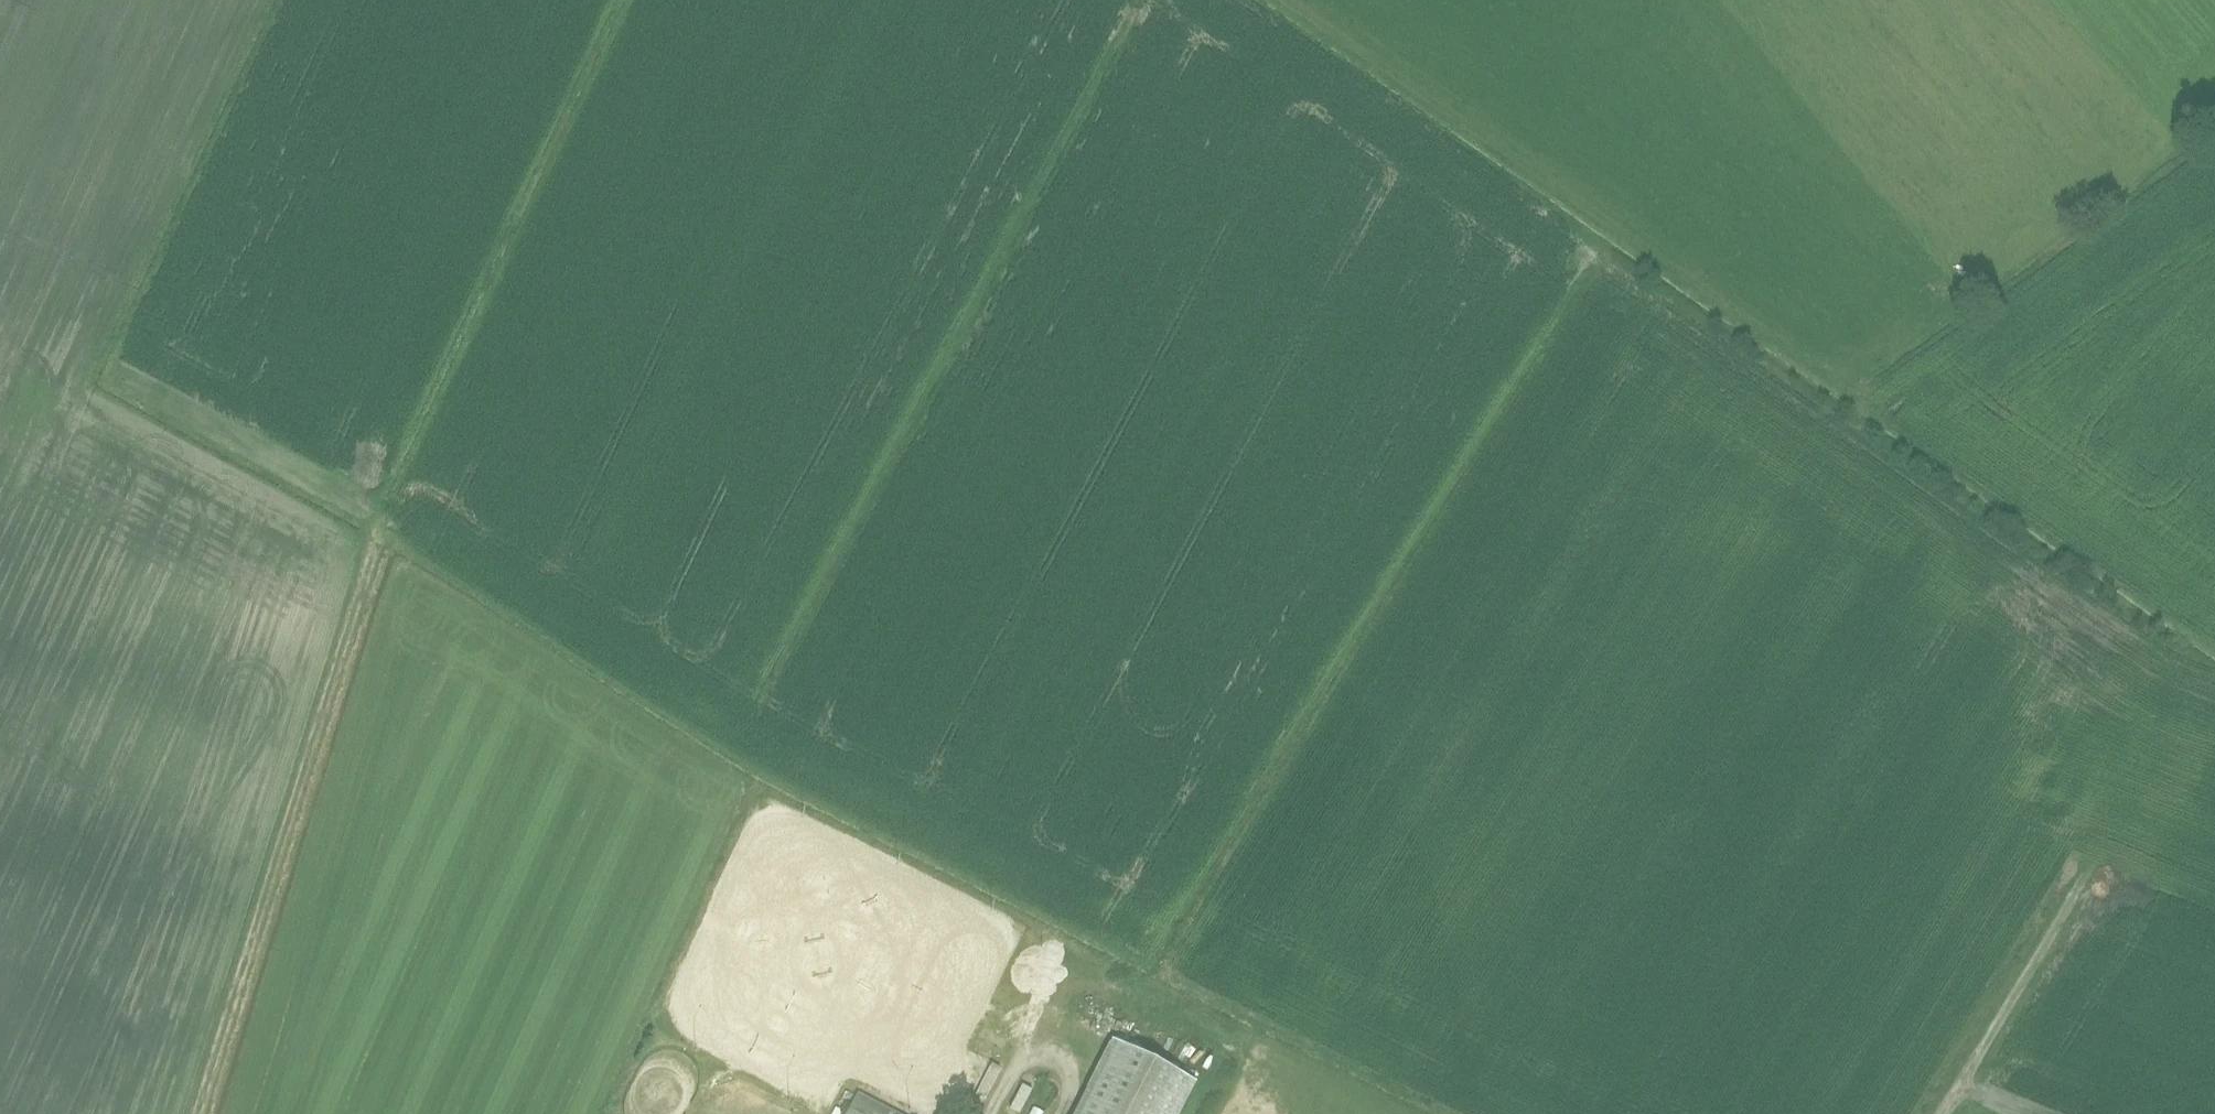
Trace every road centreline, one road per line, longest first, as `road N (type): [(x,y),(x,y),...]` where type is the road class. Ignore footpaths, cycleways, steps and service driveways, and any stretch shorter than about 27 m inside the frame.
road 1 (track): [(1944,1113),(2170,750)]

